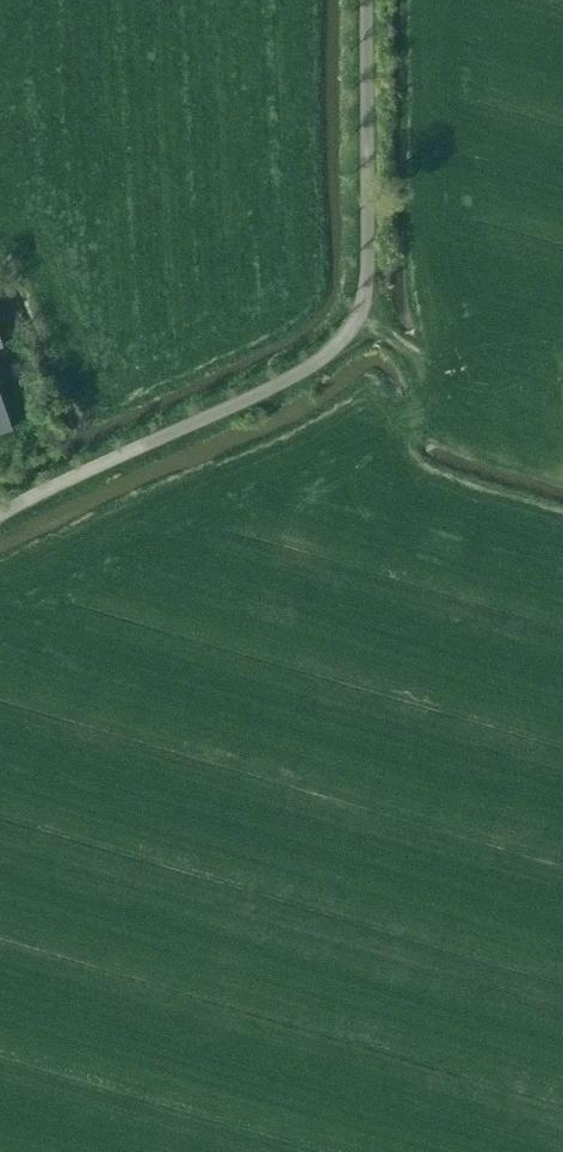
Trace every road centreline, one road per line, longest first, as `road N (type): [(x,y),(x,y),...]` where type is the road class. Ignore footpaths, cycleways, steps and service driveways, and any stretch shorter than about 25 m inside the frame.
road 1 (unclassified): [(0,515),(37,487),(267,395),(334,358),(360,308),(366,0)]

